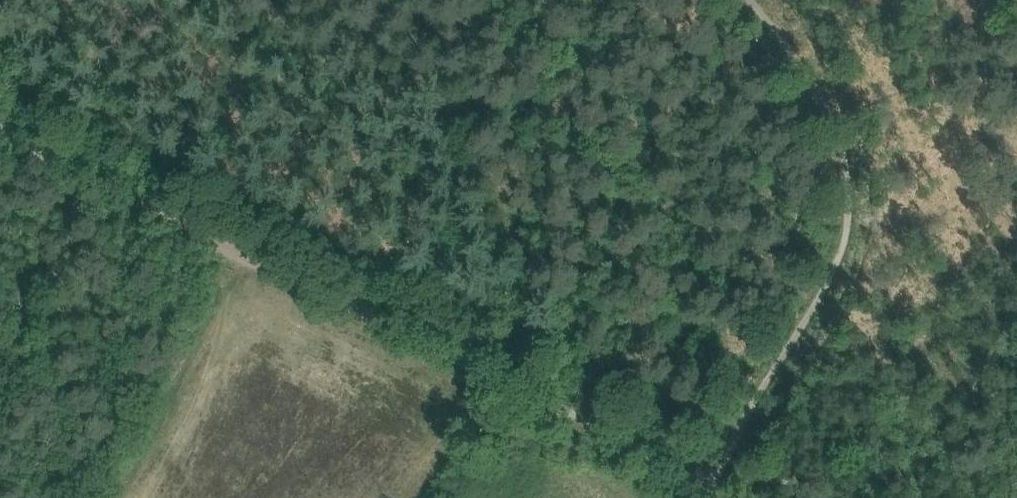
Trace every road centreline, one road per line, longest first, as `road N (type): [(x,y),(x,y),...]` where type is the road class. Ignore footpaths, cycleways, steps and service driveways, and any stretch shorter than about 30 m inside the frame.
road 1 (track): [(700,497),(589,423),(86,179),(0,129)]
road 2 (track): [(700,497),(820,299),(844,241),(848,206),(824,113)]
road 3 (track): [(234,250),(181,340),(0,367)]
road 4 (track): [(181,340),(133,497)]
road 5 (track): [(824,113),(746,0)]

